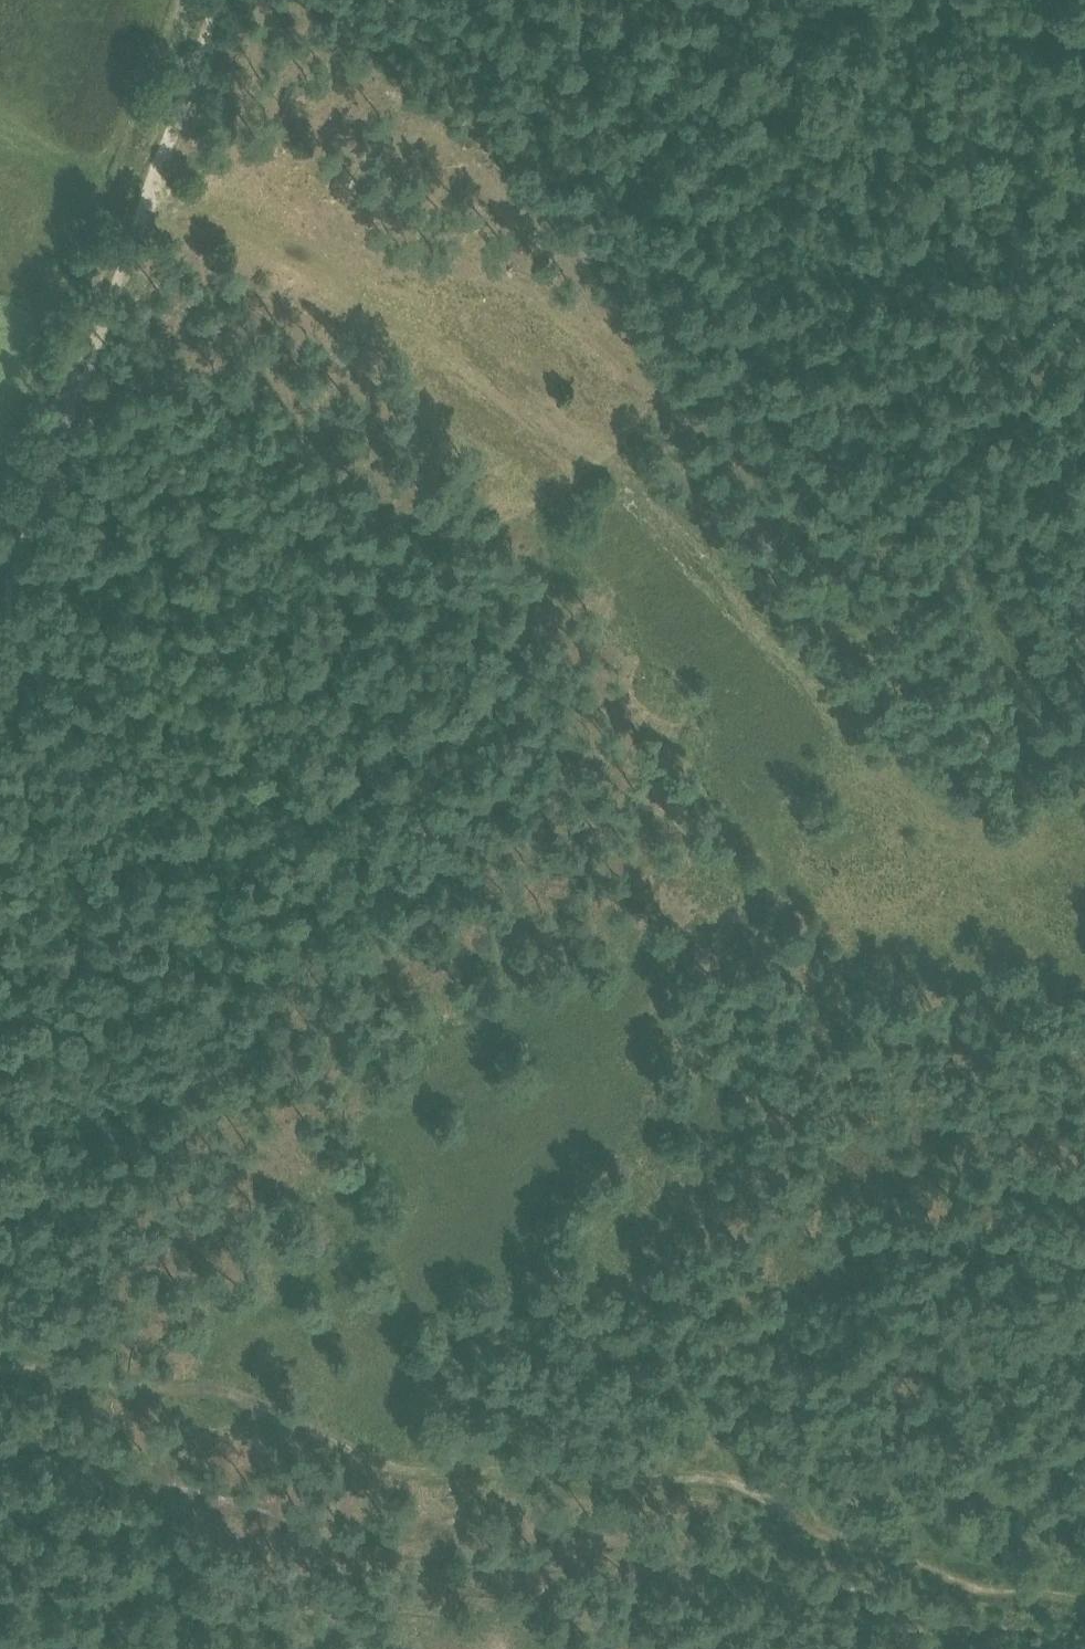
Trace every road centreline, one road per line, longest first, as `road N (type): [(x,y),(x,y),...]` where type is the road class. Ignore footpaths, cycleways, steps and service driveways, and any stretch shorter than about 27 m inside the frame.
road 1 (track): [(0,559),(206,0)]

